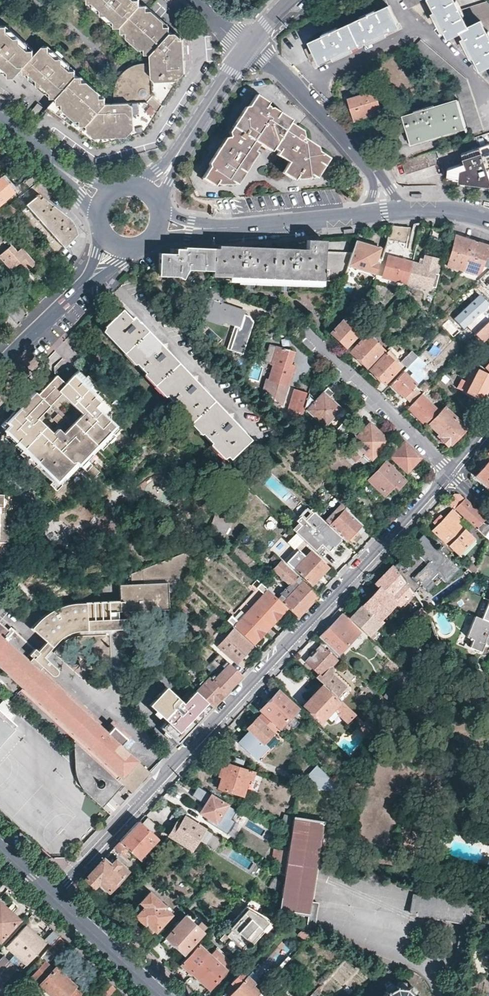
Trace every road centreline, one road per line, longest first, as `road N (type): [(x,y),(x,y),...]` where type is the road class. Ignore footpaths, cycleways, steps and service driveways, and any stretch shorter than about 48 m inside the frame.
road 1 (residential): [(452,472),(50,895)]
road 2 (residential): [(212,19),(199,34),(197,66),(149,139),(95,153),(52,121),(31,141)]
road 3 (residential): [(306,338),(452,472)]
road 4 (residential): [(249,46),(375,175)]
road 5 (secondary): [(214,228),(370,213)]
road 6 (tertiary): [(50,895),(160,995)]
road 7 (residential): [(249,46),(176,157)]

